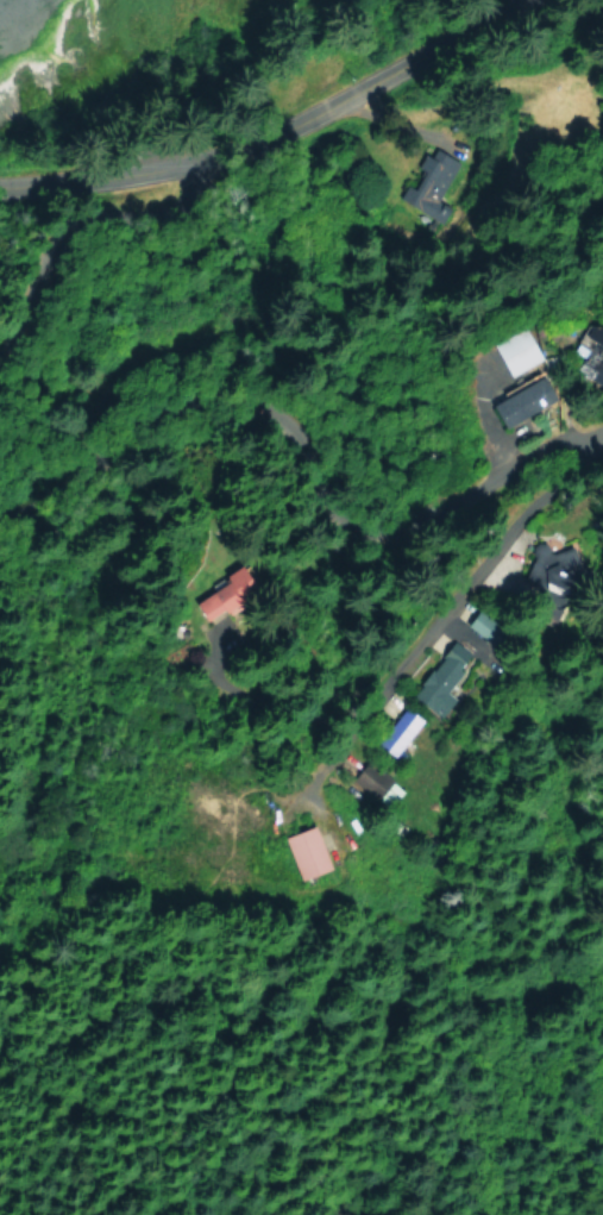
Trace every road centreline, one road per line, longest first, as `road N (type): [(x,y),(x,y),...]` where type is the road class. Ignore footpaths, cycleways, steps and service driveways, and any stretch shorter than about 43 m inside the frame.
road 1 (residential): [(602,432),(572,438),(419,519),(357,526),(316,495),(296,450),(266,425),(205,406),(144,419),(73,481),(24,507),(0,501)]
road 2 (tertiary): [(524,0),(269,143),(186,165),(0,186)]
road 3 (residential): [(306,794),(522,511),(602,432)]
road 4 (residential): [(0,402),(14,337),(57,256),(99,217),(163,207),(180,193),(186,165)]

